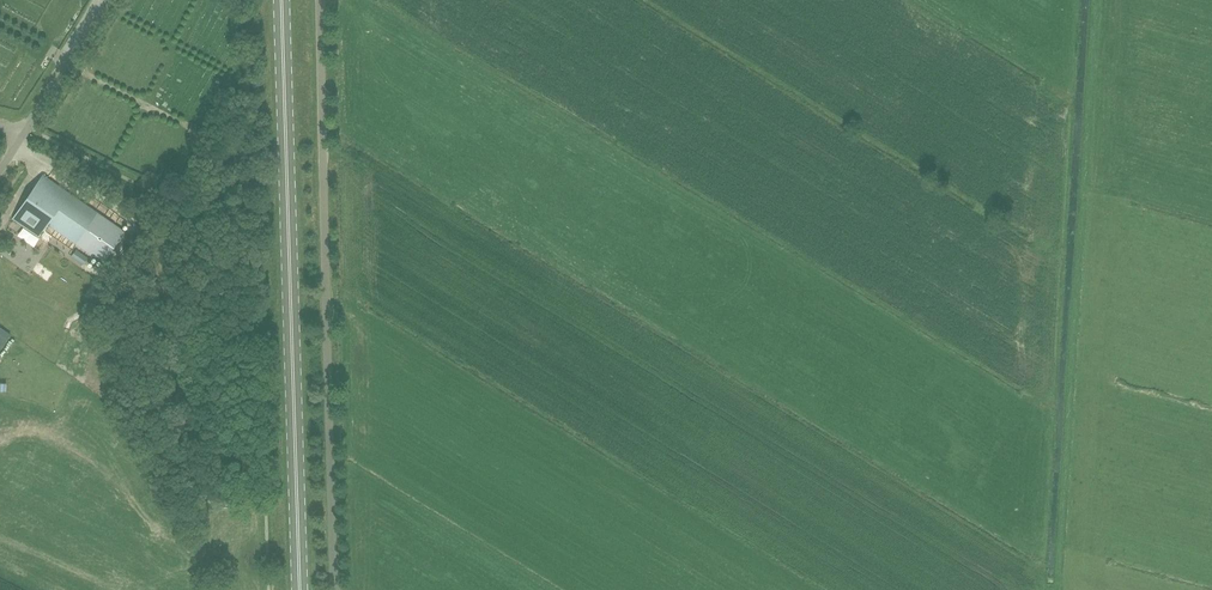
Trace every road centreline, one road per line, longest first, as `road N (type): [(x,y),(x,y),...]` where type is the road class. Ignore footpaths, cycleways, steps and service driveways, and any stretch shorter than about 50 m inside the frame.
road 1 (primary): [(297,589),(278,0)]
road 2 (unclassified): [(340,589),(327,0)]
road 3 (unclassified): [(23,132),(111,0)]

